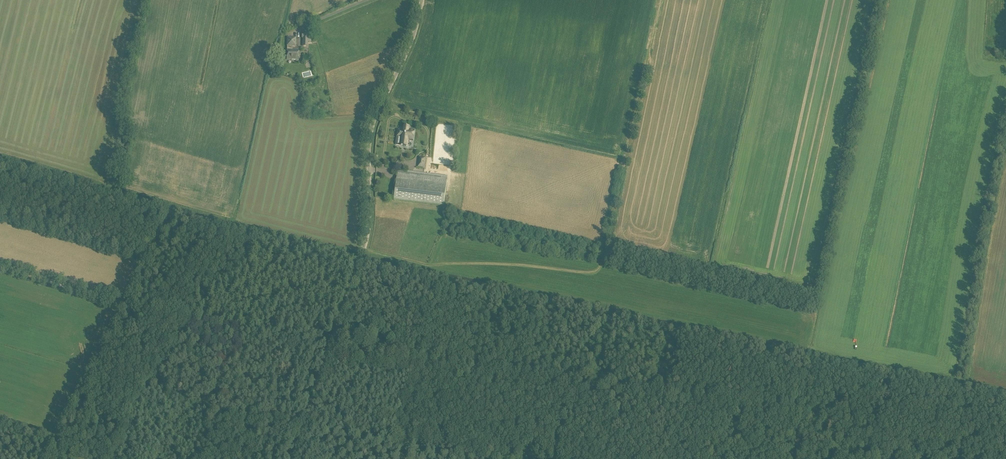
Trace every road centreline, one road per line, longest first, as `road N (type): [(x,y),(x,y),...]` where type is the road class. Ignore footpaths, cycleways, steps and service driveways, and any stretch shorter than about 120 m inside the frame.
road 1 (track): [(0,267),(326,349),(808,414),(833,447),(873,458)]
road 2 (unclassified): [(289,458),(363,242),(374,121),(411,43),(421,0)]
road 3 (track): [(823,277),(884,0)]
road 4 (track): [(178,211),(59,443)]
road 5 (track): [(115,194),(129,132),(120,121),(145,0)]

